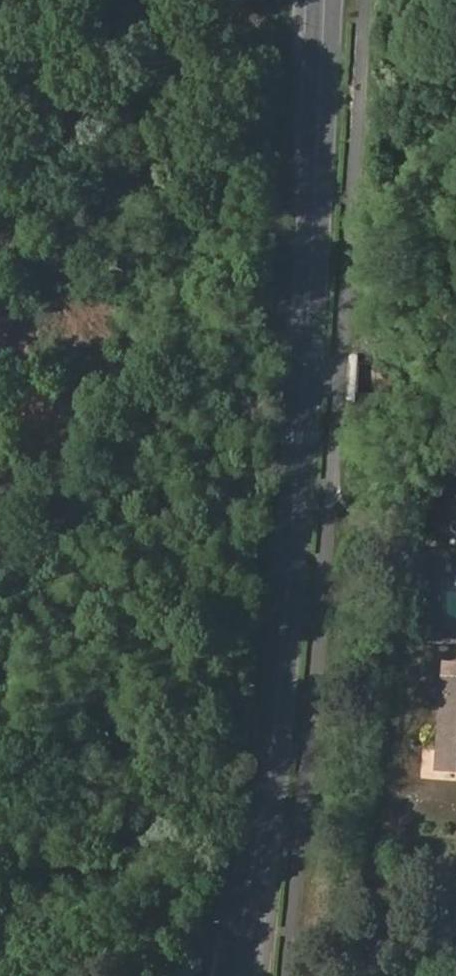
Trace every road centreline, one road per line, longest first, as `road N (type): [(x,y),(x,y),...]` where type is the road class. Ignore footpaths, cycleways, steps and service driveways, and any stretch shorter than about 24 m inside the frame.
road 1 (secondary): [(238,975),(268,793),(297,471),(324,0)]

